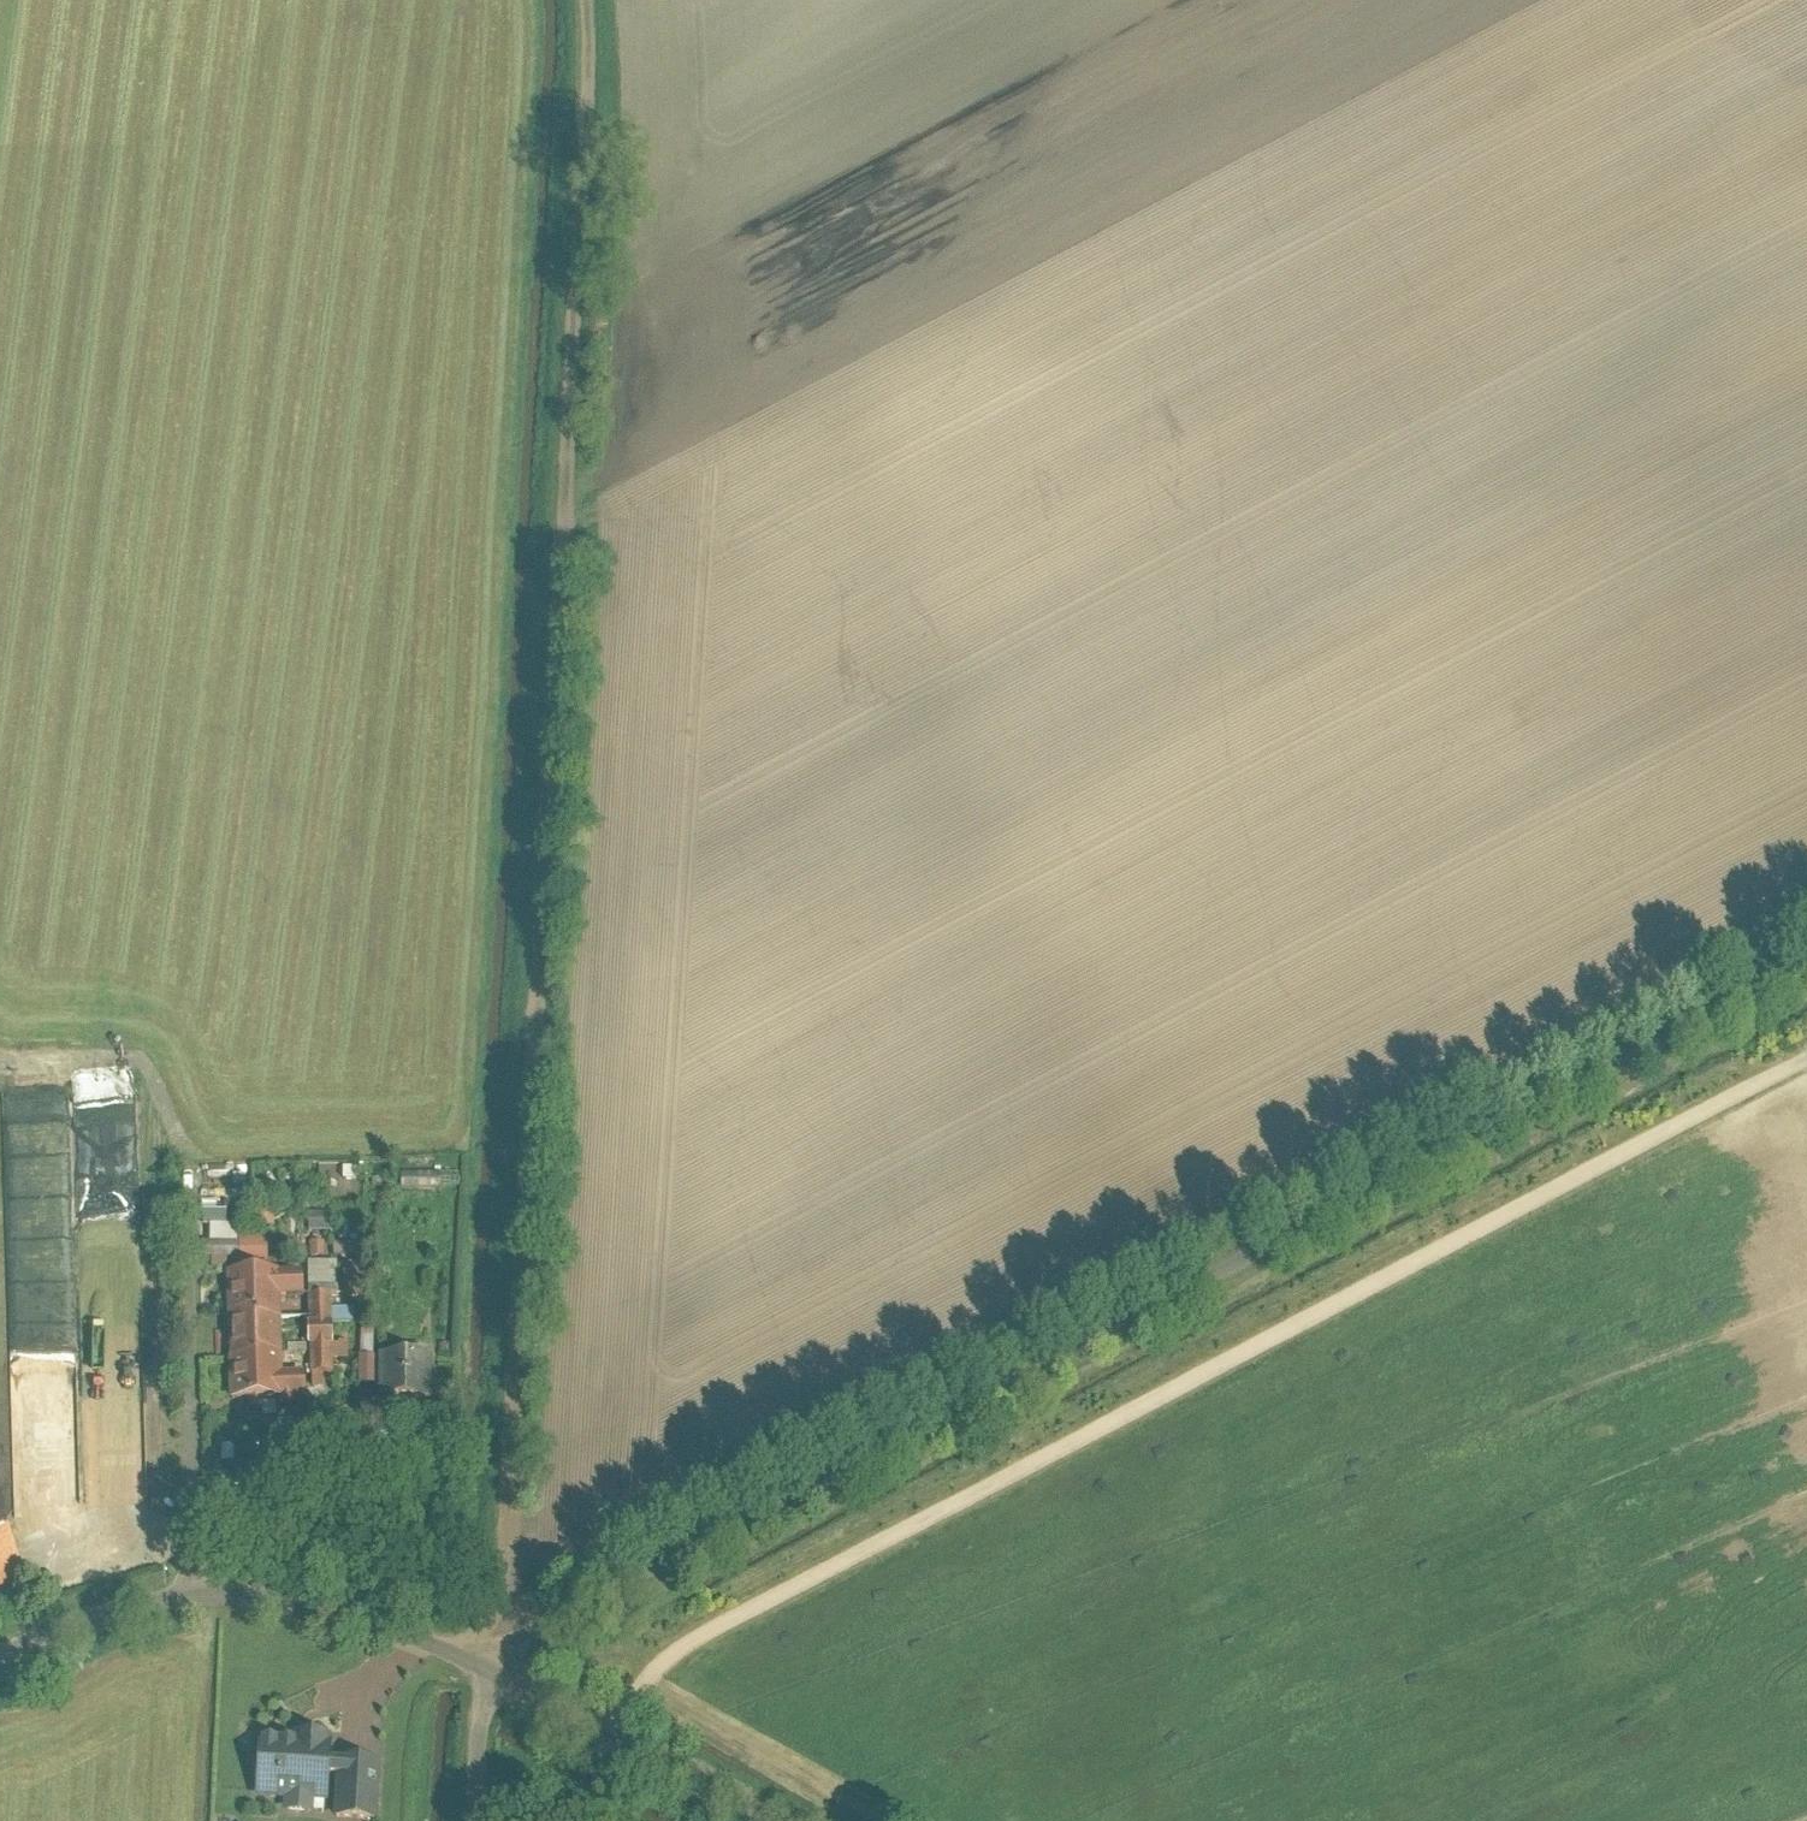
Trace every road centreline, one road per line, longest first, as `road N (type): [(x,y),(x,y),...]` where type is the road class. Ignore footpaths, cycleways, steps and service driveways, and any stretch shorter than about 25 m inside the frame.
road 1 (track): [(484,1665),(566,0)]
road 2 (unclassified): [(484,1665),(1806,972)]
road 3 (unclassified): [(188,1597),(183,1154)]
road 4 (unclassified): [(484,1665),(761,1820)]
road 5 (unclassified): [(188,1597),(484,1665)]
road 6 (unclassified): [(0,1656),(77,1619),(188,1597)]
road 7 (unclassified): [(470,1820),(484,1665)]

